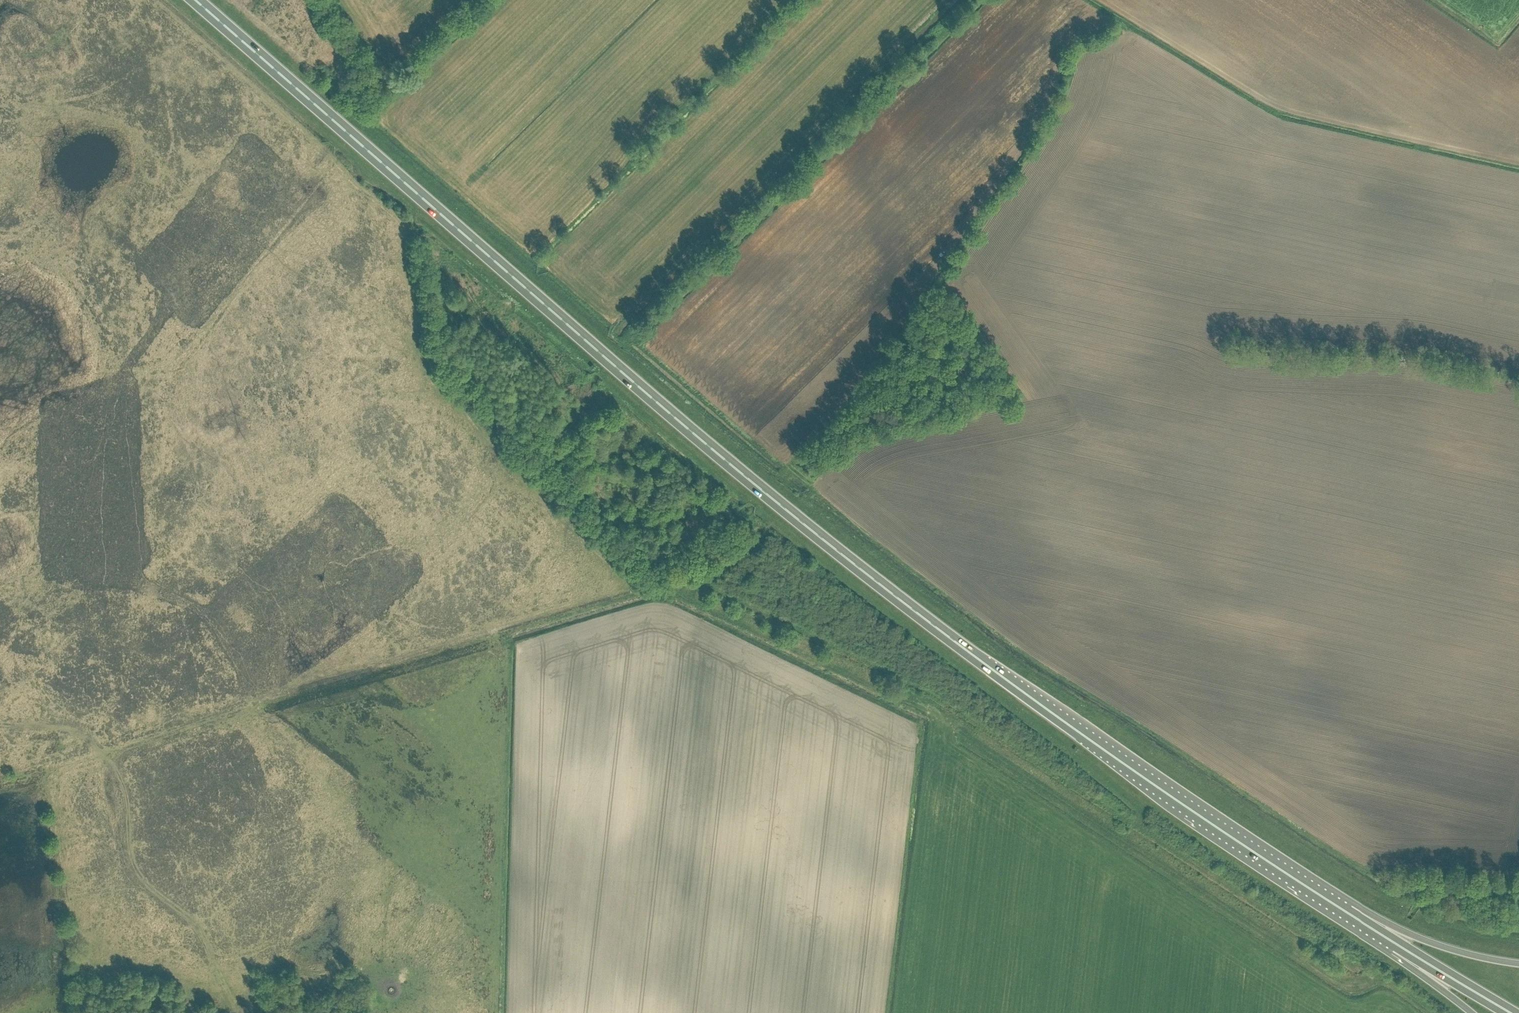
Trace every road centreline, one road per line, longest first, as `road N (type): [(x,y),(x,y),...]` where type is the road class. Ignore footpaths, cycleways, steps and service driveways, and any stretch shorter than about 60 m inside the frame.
road 1 (trunk): [(1362,921),(1031,698),(808,527),(196,0)]
road 2 (trunk): [(1518,963),(1362,921)]
road 3 (trunk): [(1513,1012),(1407,949)]

